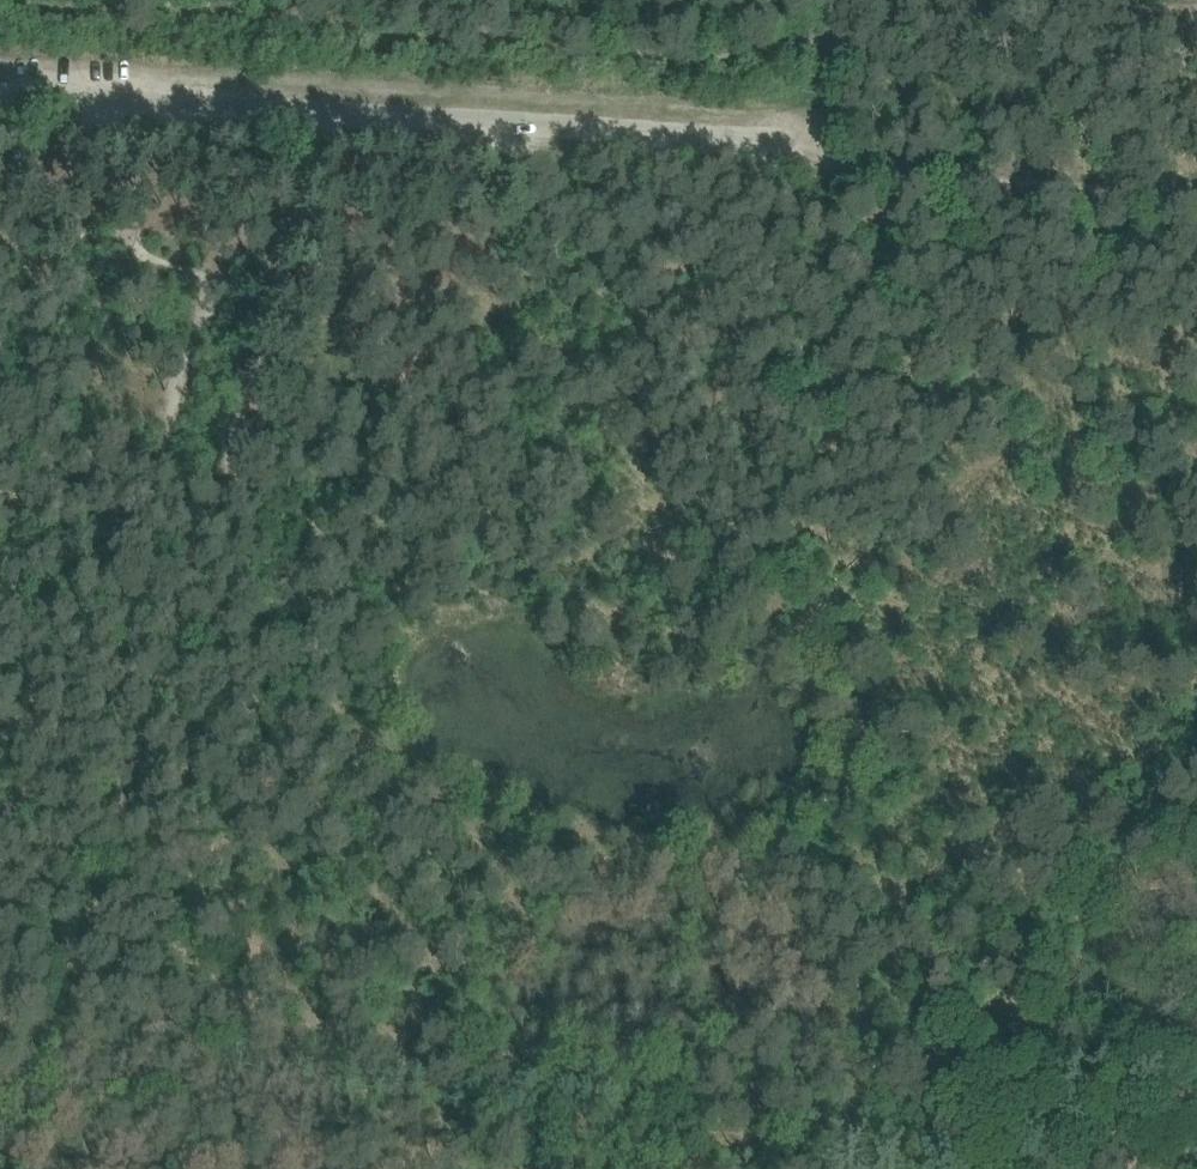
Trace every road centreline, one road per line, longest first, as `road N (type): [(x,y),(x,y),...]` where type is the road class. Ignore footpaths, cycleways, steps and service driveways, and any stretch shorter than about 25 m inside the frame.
road 1 (track): [(995,168),(1196,187)]

